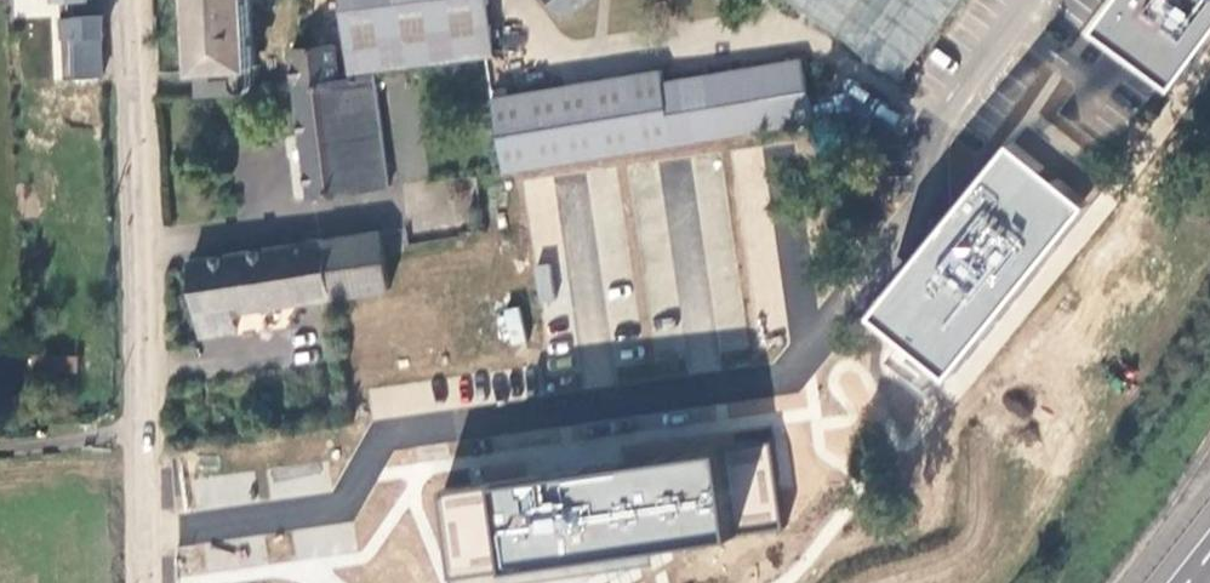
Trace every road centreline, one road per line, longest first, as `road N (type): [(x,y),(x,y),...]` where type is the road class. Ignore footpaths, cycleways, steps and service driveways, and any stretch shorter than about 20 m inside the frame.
road 1 (residential): [(130,0),(146,582)]

